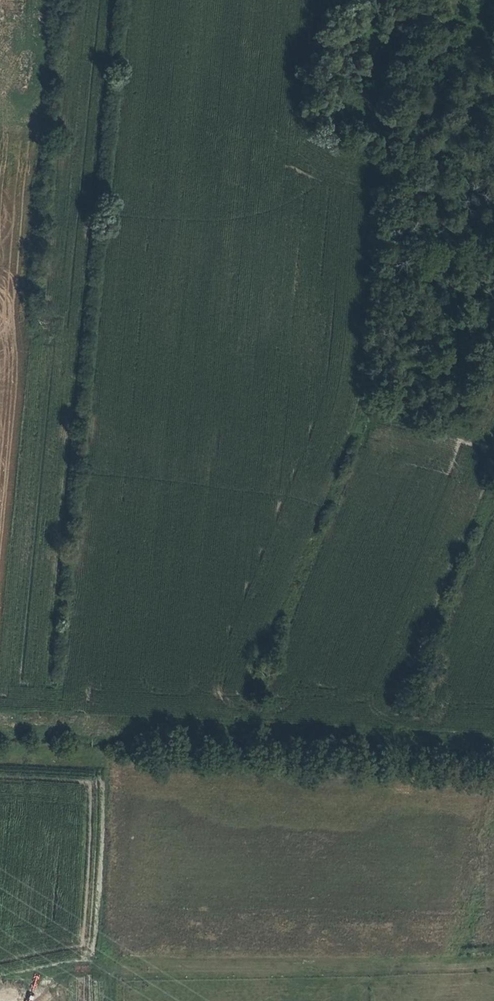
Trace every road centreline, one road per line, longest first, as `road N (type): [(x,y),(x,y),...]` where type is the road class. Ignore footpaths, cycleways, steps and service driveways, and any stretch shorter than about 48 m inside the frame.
road 1 (track): [(493,964),(126,971),(114,976),(113,1000)]

